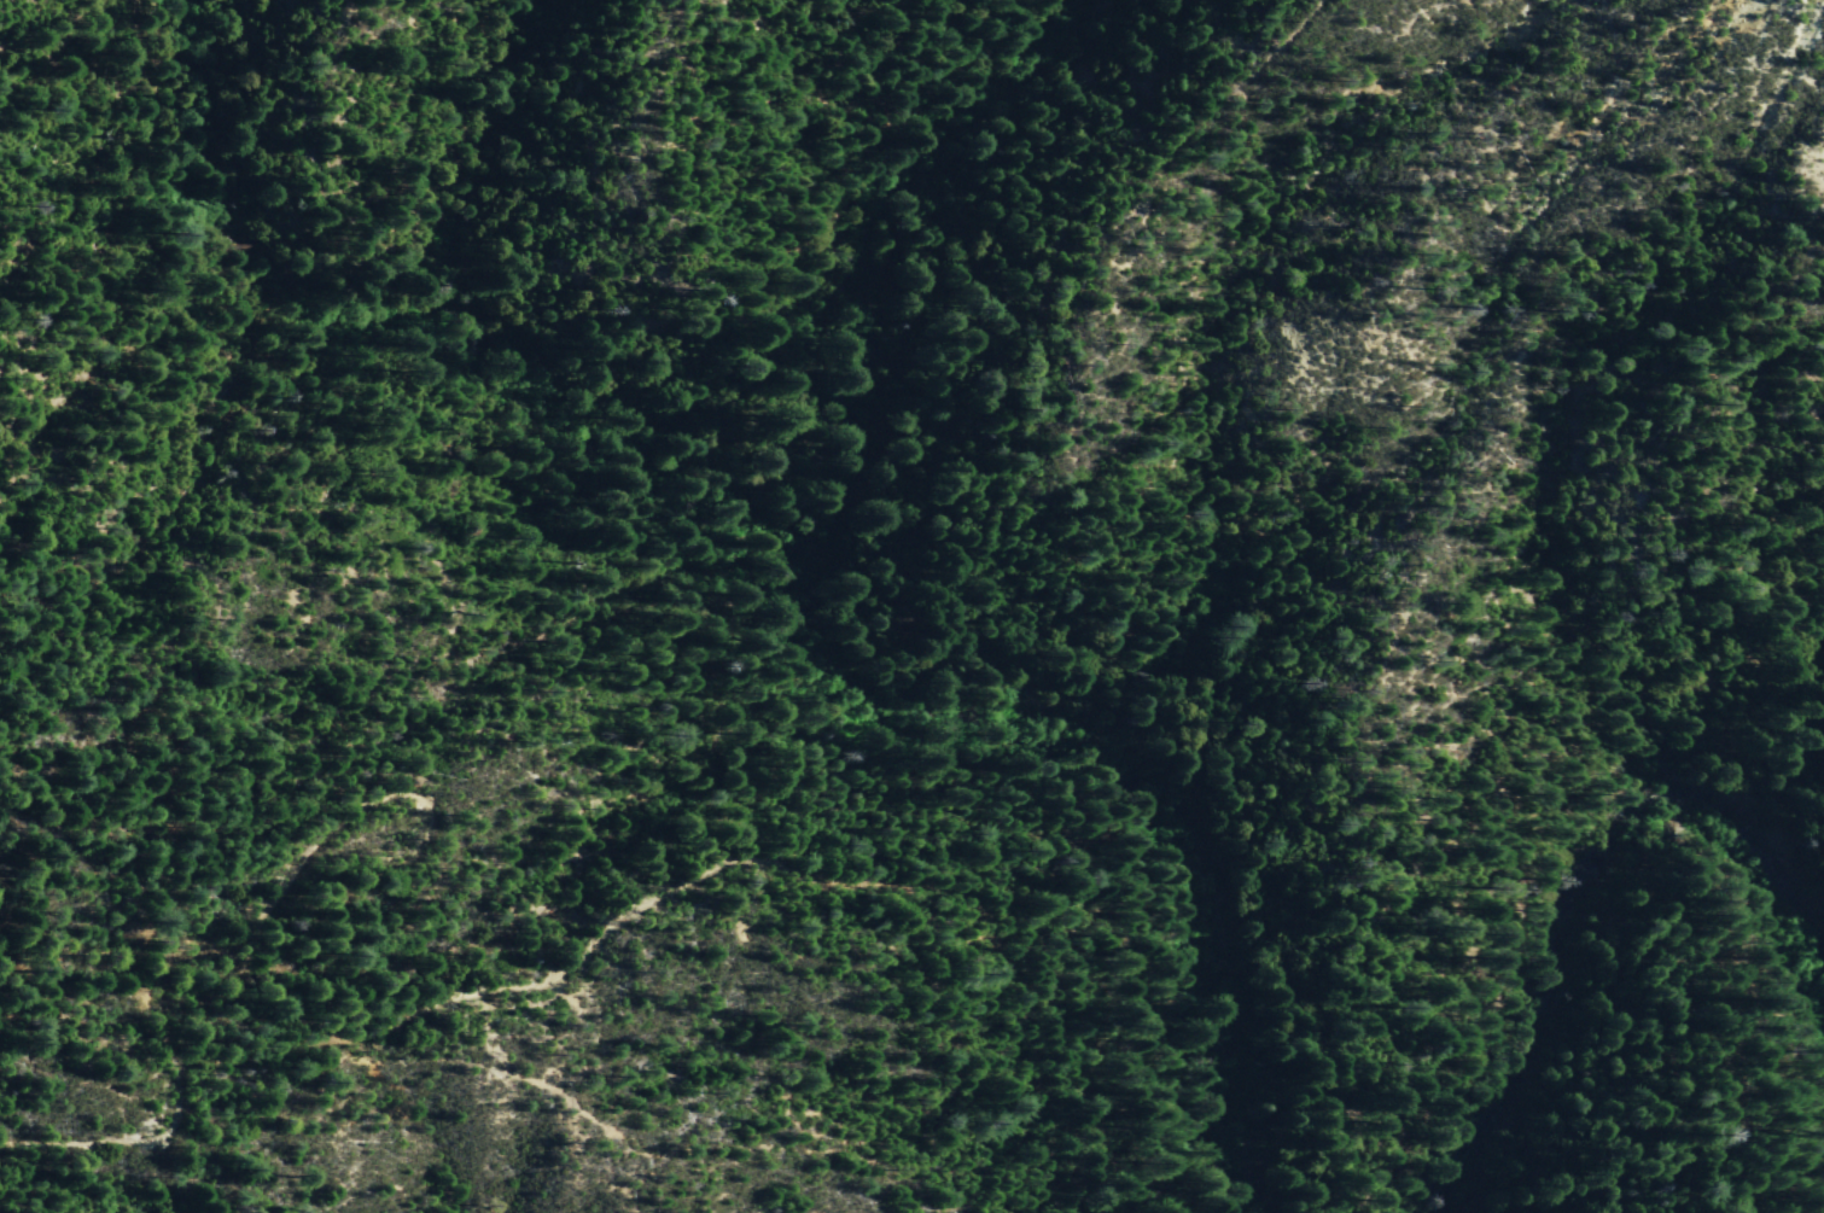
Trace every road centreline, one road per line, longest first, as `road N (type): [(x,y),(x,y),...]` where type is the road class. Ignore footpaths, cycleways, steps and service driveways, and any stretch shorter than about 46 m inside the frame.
road 1 (residential): [(0,1125),(5,1110),(168,1096),(229,981),(345,1015),(517,976),(699,887),(869,828),(1059,911),(1088,1137),(1132,1212)]

